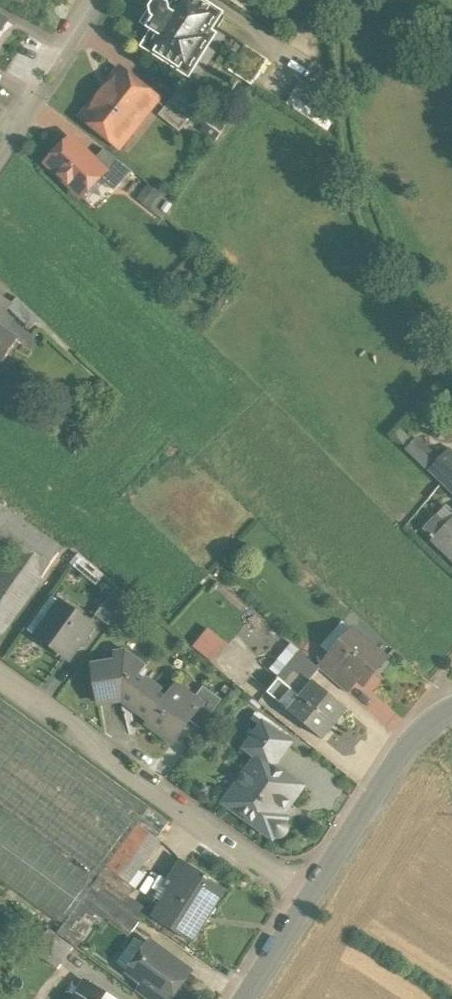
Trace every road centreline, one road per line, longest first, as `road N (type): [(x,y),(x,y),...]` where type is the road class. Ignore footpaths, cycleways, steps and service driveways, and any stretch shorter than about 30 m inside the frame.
road 1 (residential): [(314,899),(0,681)]
road 2 (track): [(340,0),(336,48),(358,197),(393,273),(451,352)]
road 3 (secondary): [(451,709),(406,747),(314,899)]
road 4 (residential): [(0,152),(104,0)]

